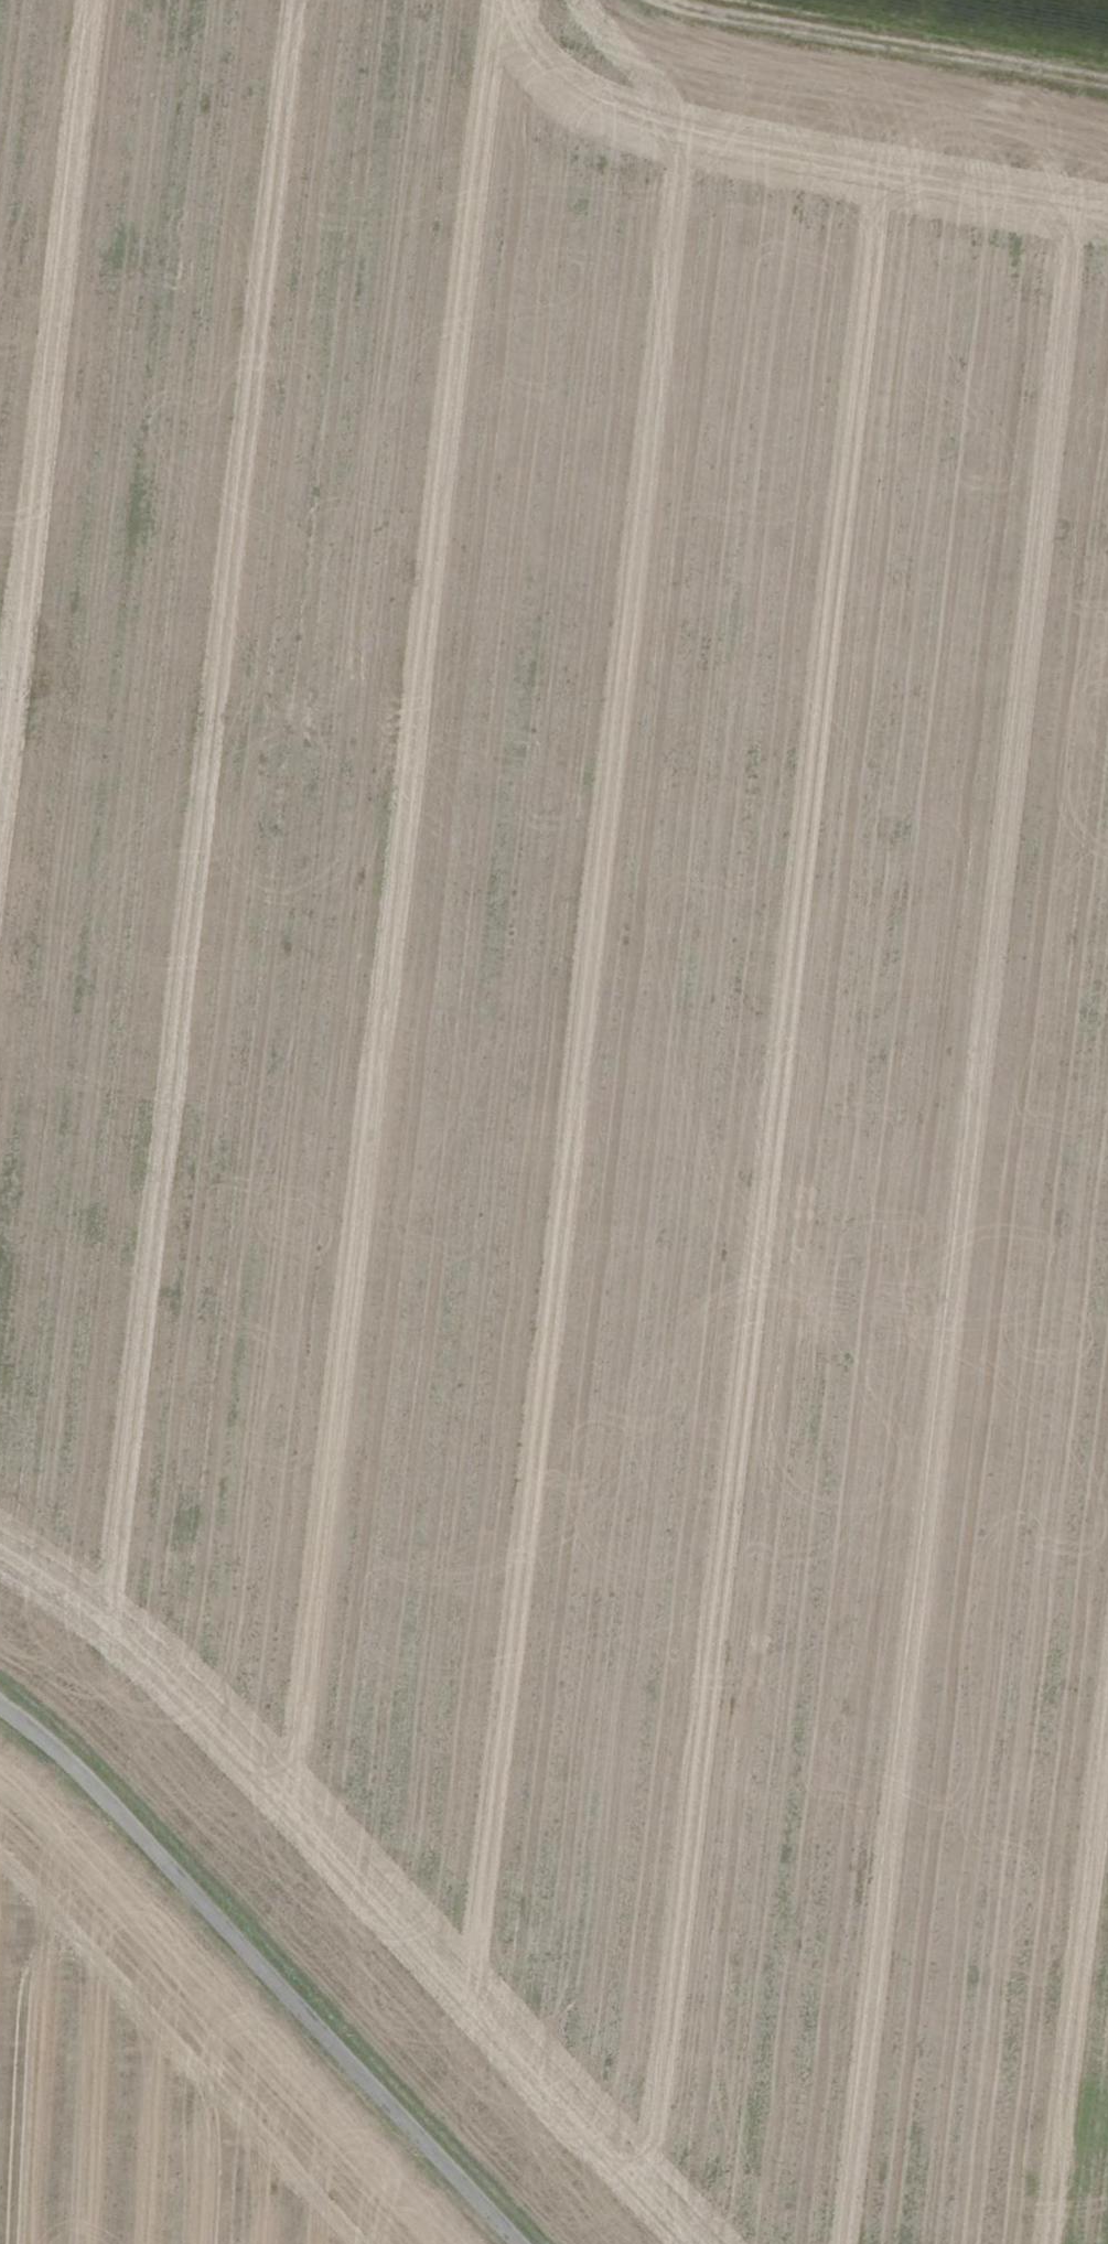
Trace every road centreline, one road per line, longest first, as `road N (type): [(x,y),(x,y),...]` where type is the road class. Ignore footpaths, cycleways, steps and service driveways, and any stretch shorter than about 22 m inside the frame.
road 1 (unclassified): [(521,2243),(76,1768),(0,1703)]
road 2 (track): [(1107,87),(661,11),(647,0)]

